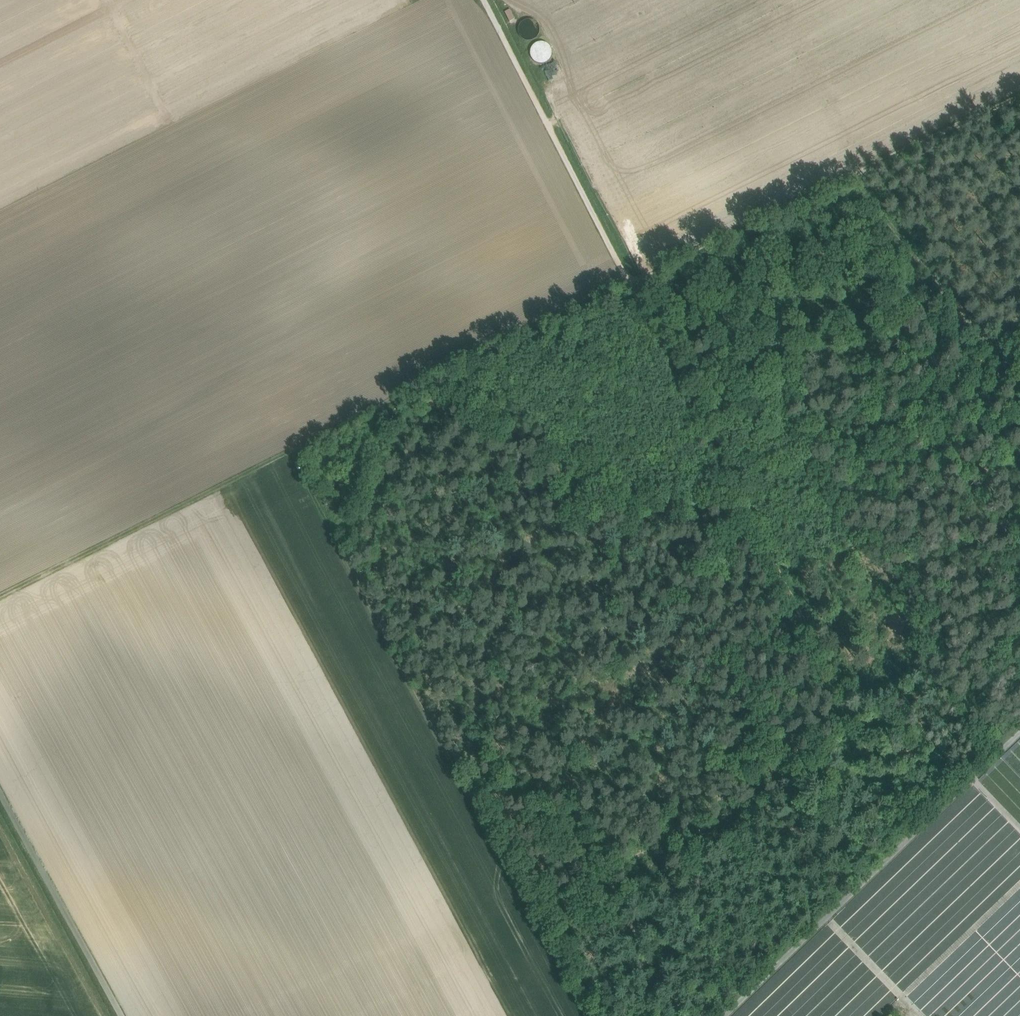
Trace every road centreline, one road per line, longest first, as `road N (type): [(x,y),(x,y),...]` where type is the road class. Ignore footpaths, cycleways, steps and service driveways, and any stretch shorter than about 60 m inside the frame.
road 1 (track): [(908,836),(481,0)]
road 2 (track): [(725,1015),(908,836)]
road 3 (unclassified): [(120,1015),(0,794)]
road 4 (track): [(908,836),(1019,728)]

